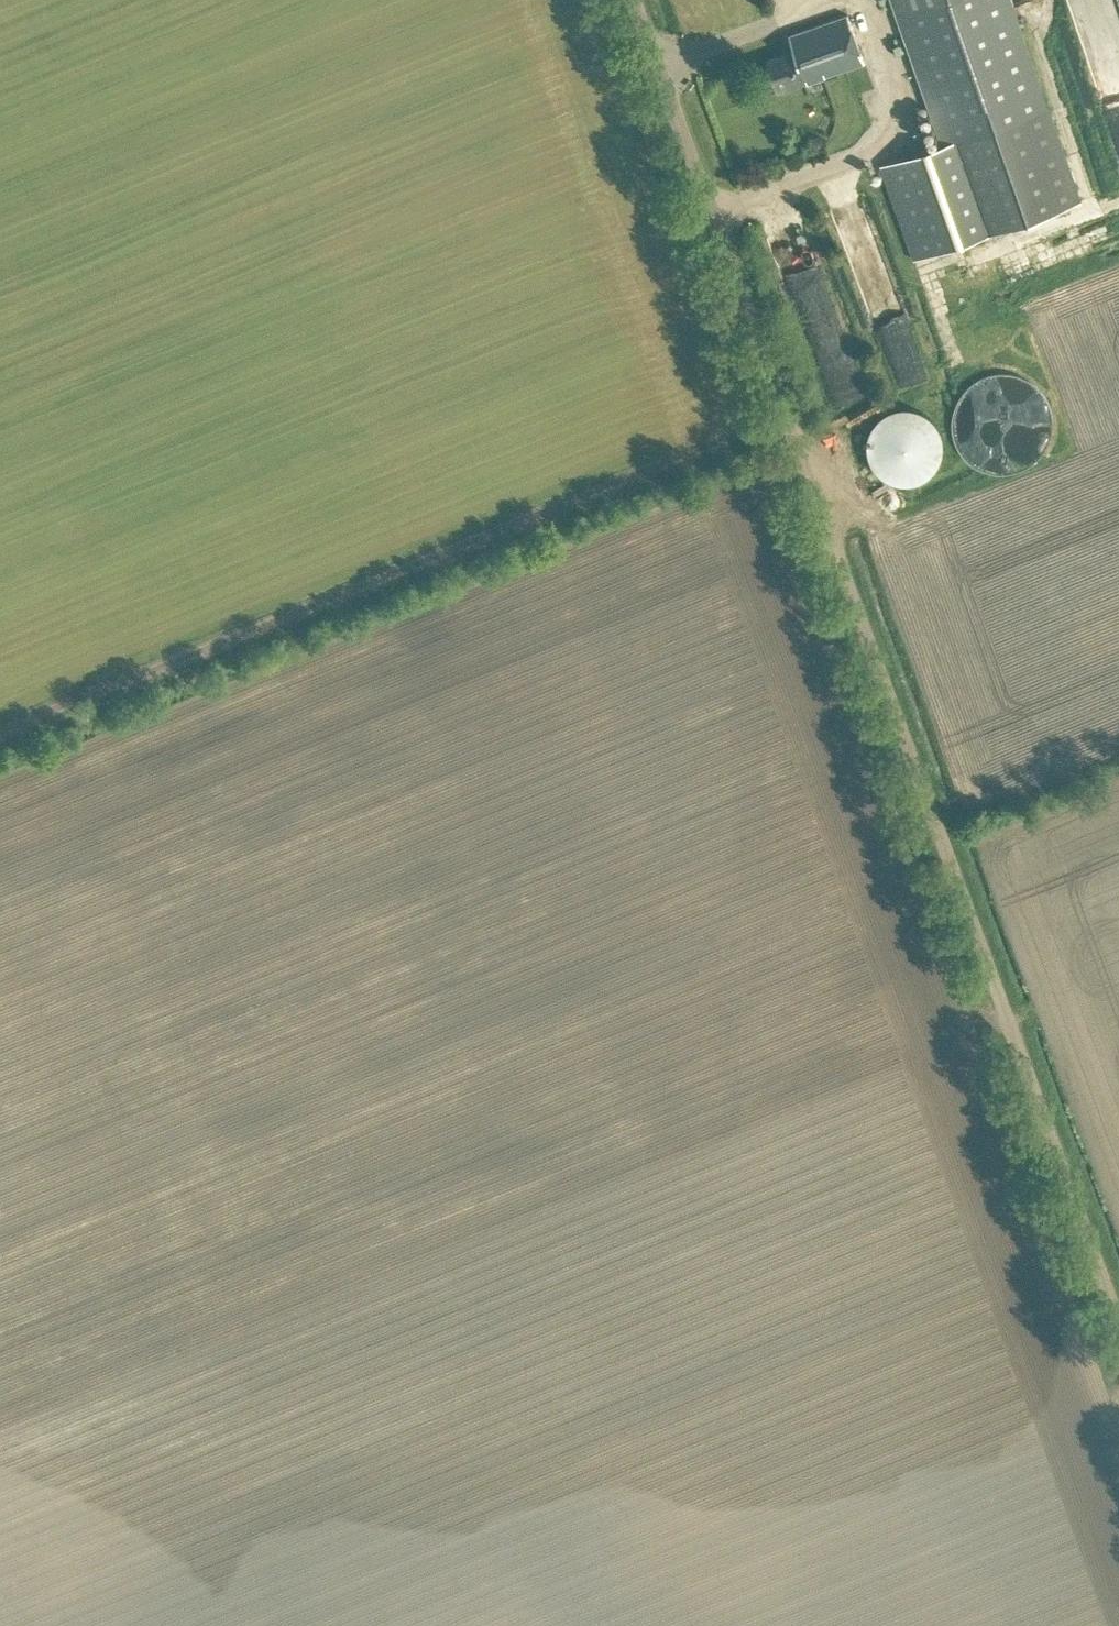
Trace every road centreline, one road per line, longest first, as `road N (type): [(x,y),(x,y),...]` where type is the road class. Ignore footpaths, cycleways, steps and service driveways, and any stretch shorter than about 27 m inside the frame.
road 1 (unclassified): [(1118,1321),(634,0)]
road 2 (track): [(784,413),(0,729)]

